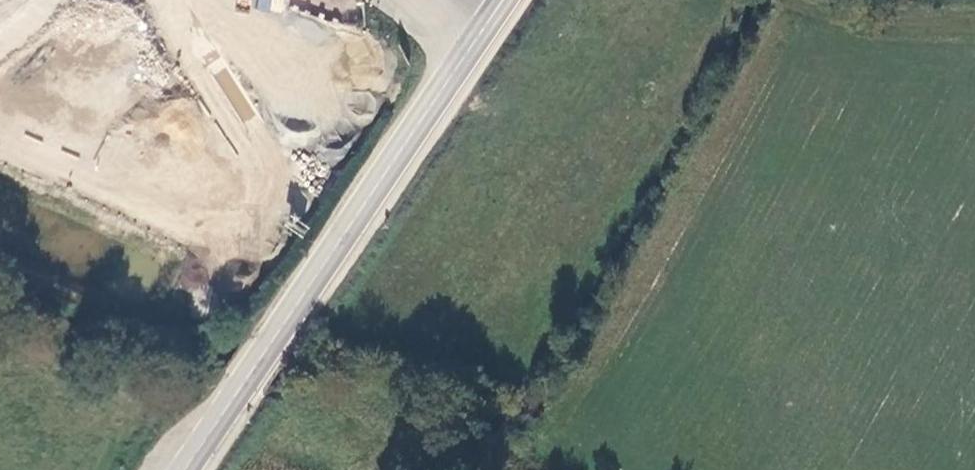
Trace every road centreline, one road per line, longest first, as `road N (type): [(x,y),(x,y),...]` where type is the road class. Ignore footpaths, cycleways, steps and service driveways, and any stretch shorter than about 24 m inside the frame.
road 1 (tertiary): [(502,0),(184,469)]

